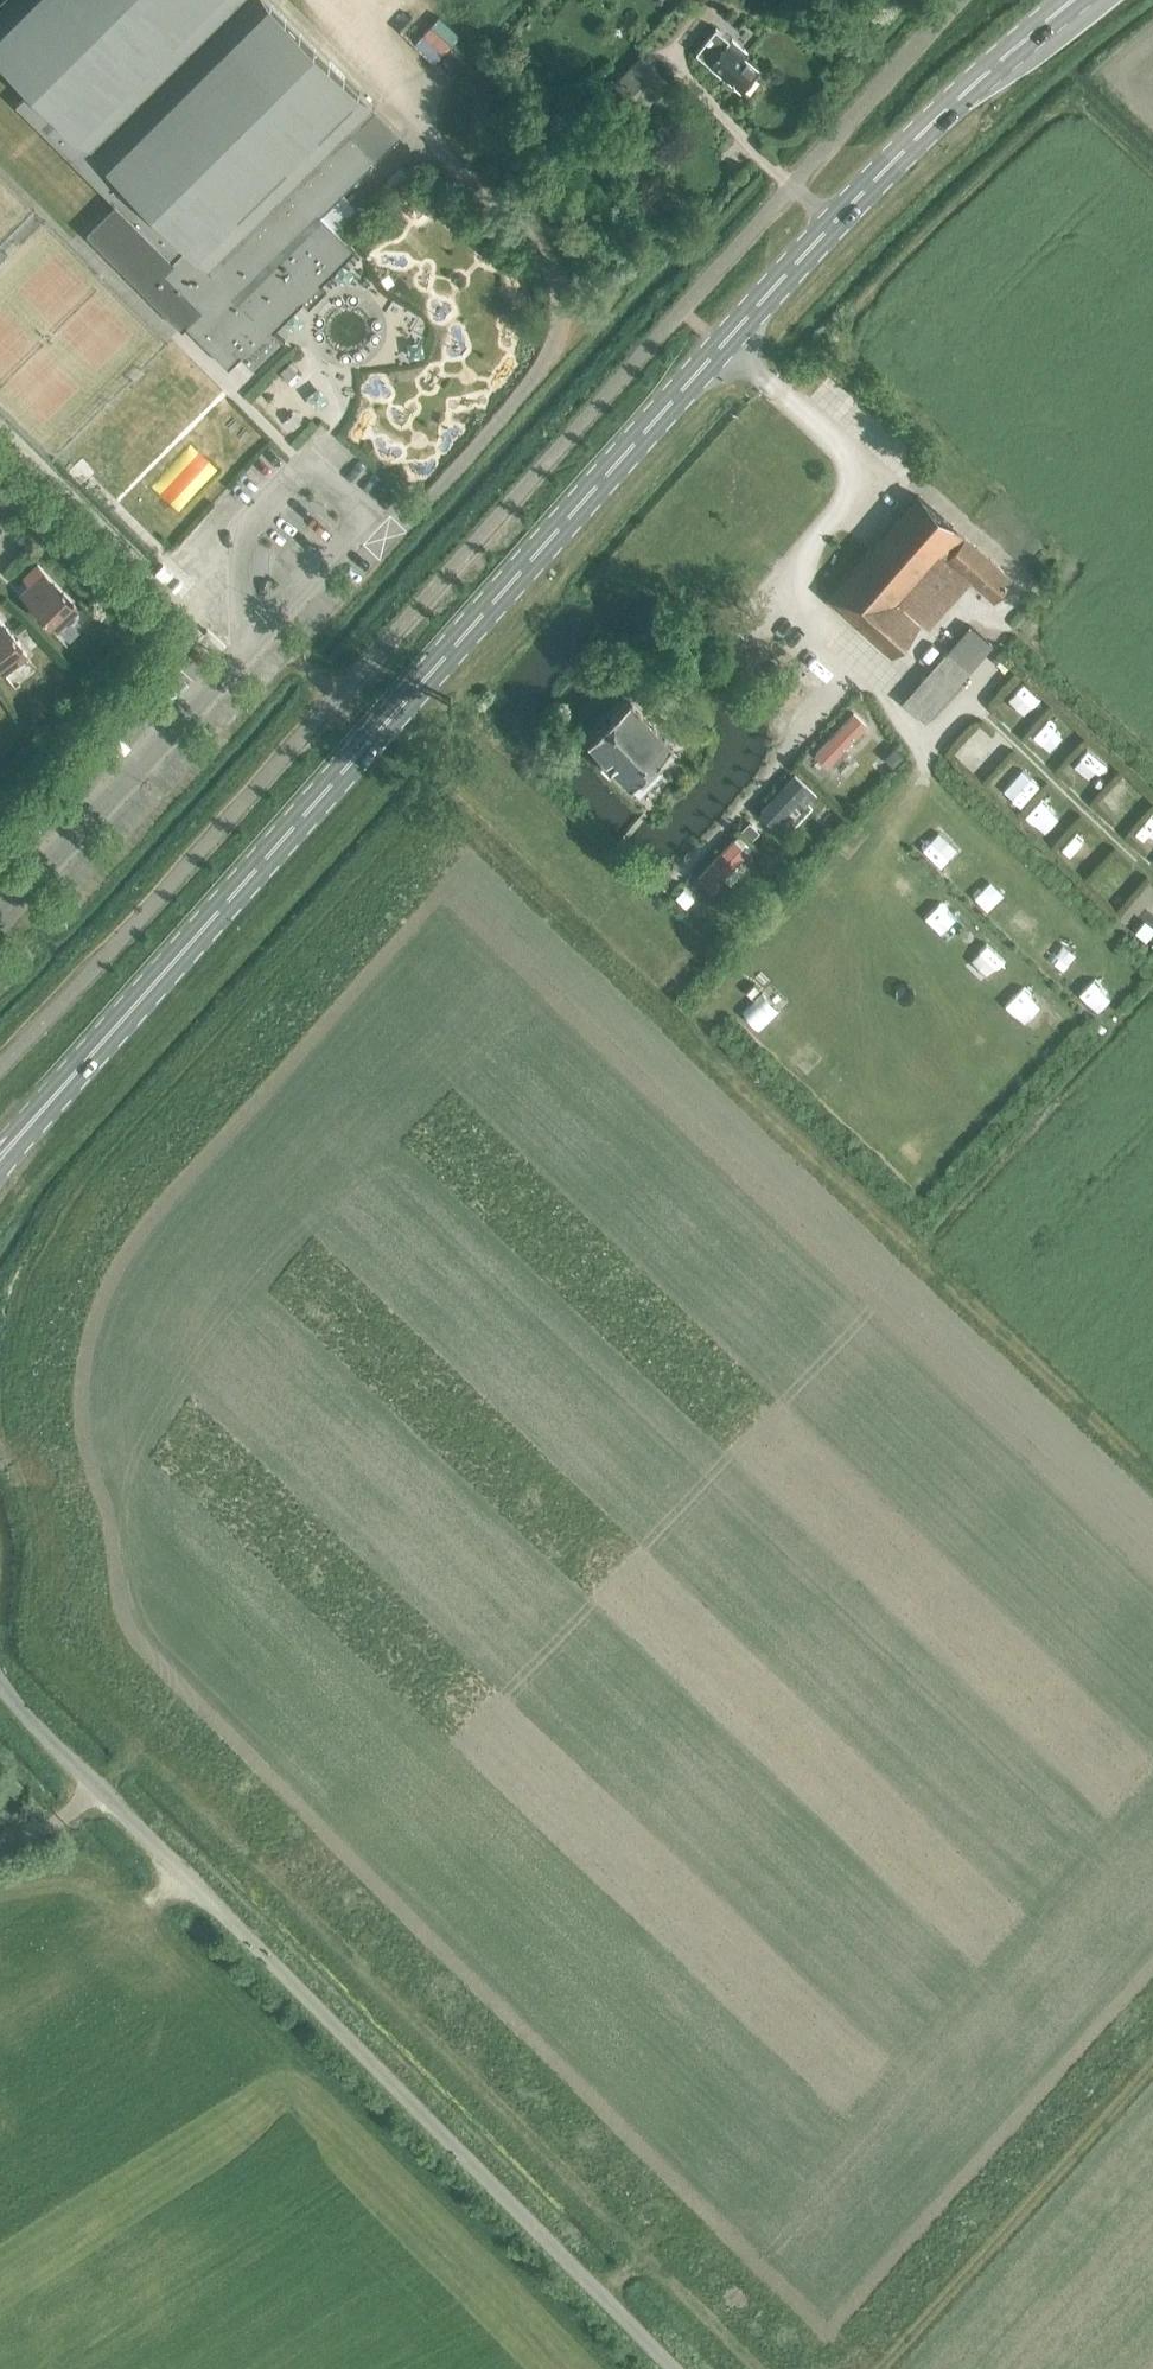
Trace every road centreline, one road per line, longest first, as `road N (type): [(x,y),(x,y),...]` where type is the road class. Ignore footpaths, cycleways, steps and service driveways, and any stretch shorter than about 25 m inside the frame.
road 1 (primary): [(0,1155),(831,226),(937,119),(1078,0)]
road 2 (unclassified): [(673,2368),(0,1679)]

